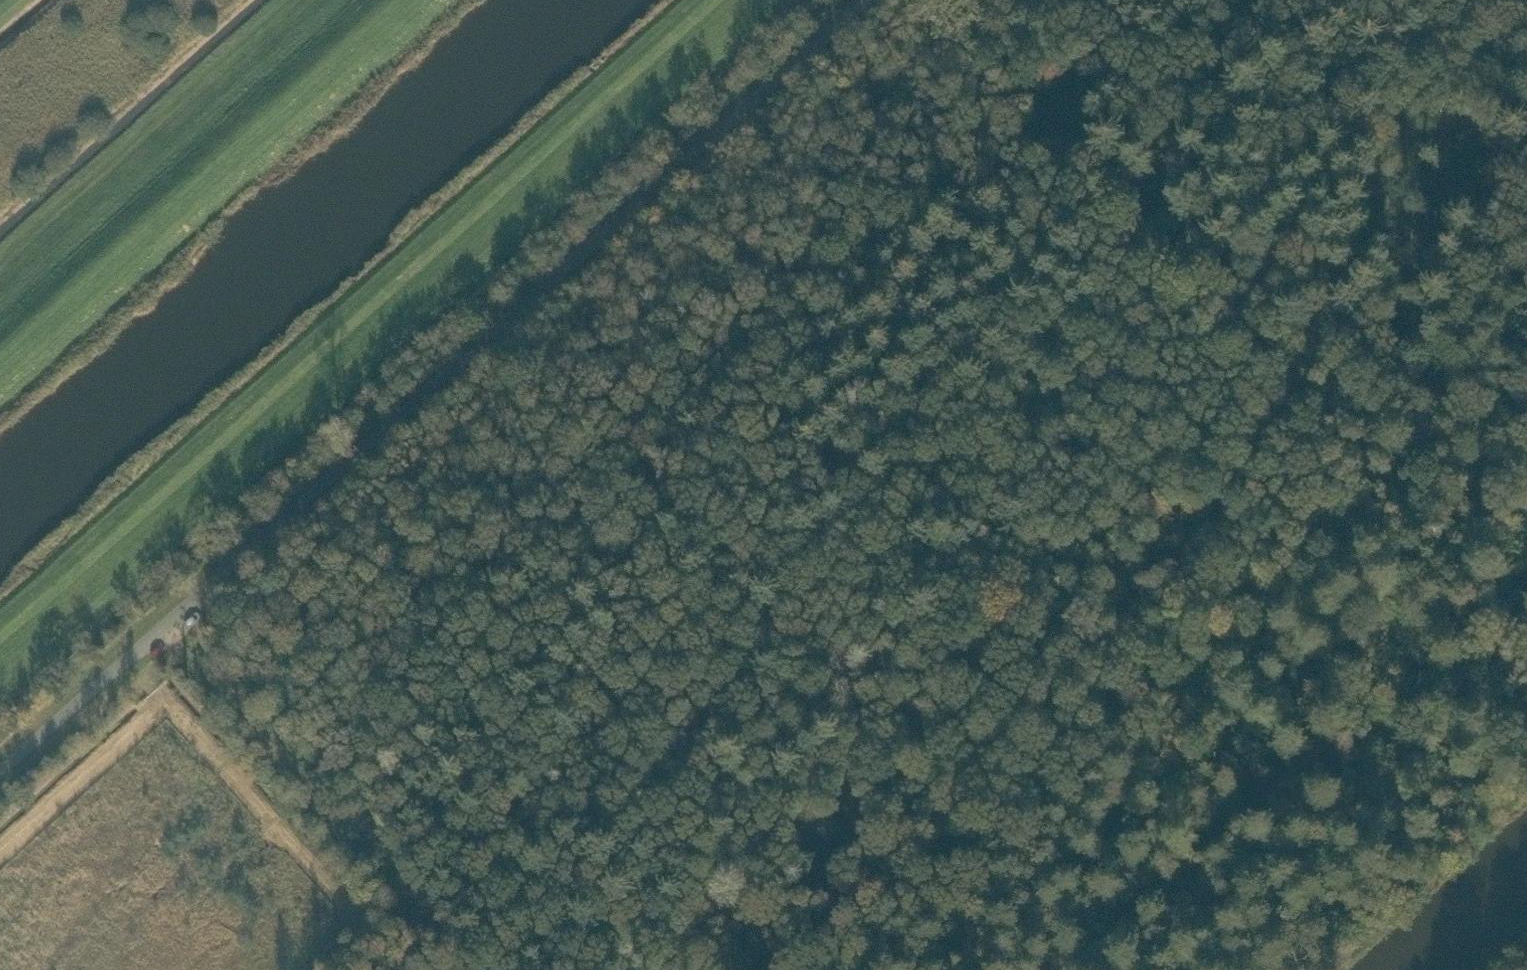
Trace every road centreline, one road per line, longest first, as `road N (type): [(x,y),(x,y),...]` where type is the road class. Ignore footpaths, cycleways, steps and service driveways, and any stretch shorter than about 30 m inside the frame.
road 1 (unclassified): [(0,780),(866,0)]

